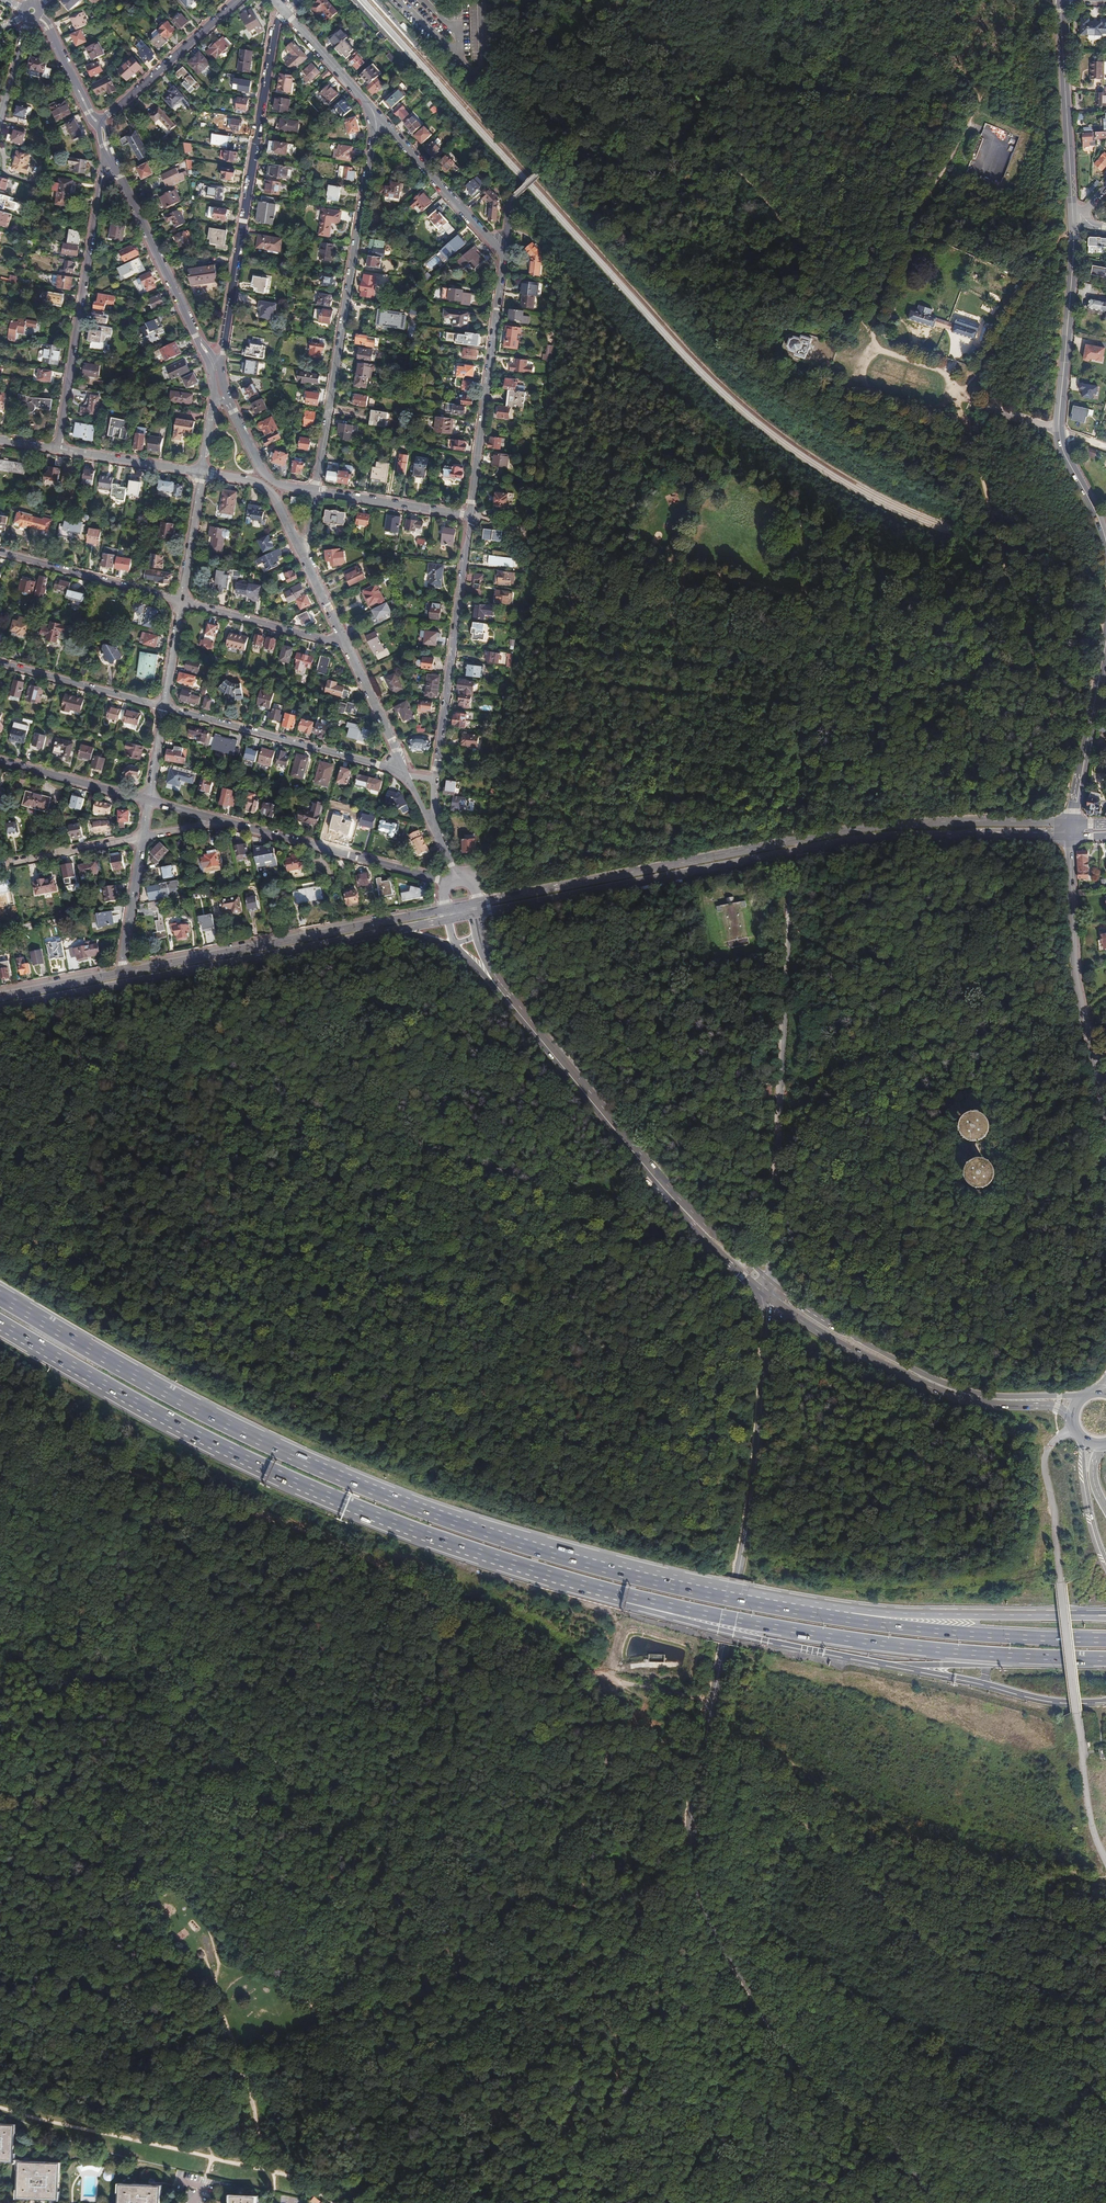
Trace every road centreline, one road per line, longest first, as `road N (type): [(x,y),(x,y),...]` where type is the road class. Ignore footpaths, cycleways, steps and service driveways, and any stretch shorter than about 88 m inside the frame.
road 1 (motorway): [(1033,0),(936,243),(917,311),(891,459),(883,629),(902,798),(939,944),(1014,1125),(1105,1281)]
road 2 (motorway): [(1105,1184),(1022,1072),(954,941),(914,797),(893,628),(899,461),(912,380),(974,174),(1048,0)]
road 3 (tertiary): [(928,2202),(895,2140),(798,2062),(717,1932),(705,1896),(696,1818),(750,1510),(766,1331)]
road 4 (motorway): [(847,1617),(617,1569),(451,1520),(207,1413),(0,1296)]
road 5 (track): [(708,1724),(633,1760),(554,1839),(525,1850),(366,1801),(246,1744),(154,1678),(119,1613),(97,1615),(19,1653)]
road 6 (motorway): [(0,1324),(197,1436),(359,1510),(628,1595)]
road 7 (track): [(620,1686),(472,1624),(395,1573),(319,1539),(0,1427)]
road 8 (primary): [(1070,824),(852,829),(476,904)]
road 9 (track): [(729,1766),(824,1839),(1105,2102)]
road 10 (motorway): [(628,1595),(649,1611),(781,1643),(1034,1697),(1105,1700)]
road 11 (motorway): [(628,1595),(871,1642),(1105,1658)]
road 12 (residential): [(472,517),(504,256),(375,120)]
road 13 (track): [(1105,1876),(895,1826),(731,1725),(729,1766)]
road 14 (unclassified): [(770,1283),(796,851)]
road 15 (primary): [(0,1009),(390,932)]
road 16 (residential): [(375,120),(314,490)]
road 17 (residential): [(221,364),(277,23),(286,11)]
road 18 (primary): [(446,909),(121,974)]
road 19 (primary): [(477,914),(796,851)]
road 20 (secondary): [(493,981),(698,1225)]
road 21 (tertiary): [(1105,1111),(1075,974),(1070,836)]
road 22 (primary): [(796,851),(884,837),(1070,836)]
road 23 (residential): [(101,183),(57,448)]
road 24 (residential): [(434,780),(472,517)]
road 25 (motorway): [(1105,1640),(847,1617)]
road 26 (residential): [(407,775),(163,709)]
road 27 (motorway): [(1089,1619),(872,1610),(847,1617)]
road 28 (unclassified): [(222,822),(449,883)]
road 29 (track): [(968,125),(905,241),(873,332)]
road 30 (tertiary): [(1073,221),(1062,0)]
road 31 (tertiary): [(1060,433),(1073,221)]
road 32 (track): [(861,381),(930,408),(950,400),(944,373),(878,351)]
road 33 (motorway): [(1105,1526),(1091,1580),(1105,1715)]
road 34 (tertiary): [(1070,824),(1105,639)]
road 35 (secondary): [(930,1381),(770,1283)]
road 36 (residential): [(0,554),(181,603)]
road 37 (residential): [(238,0),(98,124)]
road 38 (residential): [(196,335),(118,172)]
road 39 (track): [(803,599),(863,616),(973,627)]
road 40 (residential): [(163,709),(0,664)]
road 41 (residential): [(181,603),(343,645)]
road 42 (residential): [(472,517),(314,490)]
road 43 (unclassified): [(0,761),(149,801)]
road 44 (secondary): [(794,1316),(888,1369),(930,1381)]
road 45 (residential): [(57,448),(202,473)]
road 46 (residential): [(343,645),(407,775)]
road 47 (residential): [(142,837),(0,865)]
road 48 (residential): [(202,473),(265,488),(303,558)]
road 49 (residential): [(286,11),(375,120)]
road 50 (residential): [(121,974),(142,837)]
road 51 (track): [(673,560),(803,599)]
road 52 (residential): [(181,603),(202,473)]
road 53 (residential): [(314,490),(268,478),(229,404)]
road 54 (primary): [(121,974),(0,997)]
road 55 (residential): [(98,124),(37,17)]
road 56 (motorway): [(1082,1438),(1105,1559)]
road 57 (tertiary): [(1105,544),(1060,433)]

